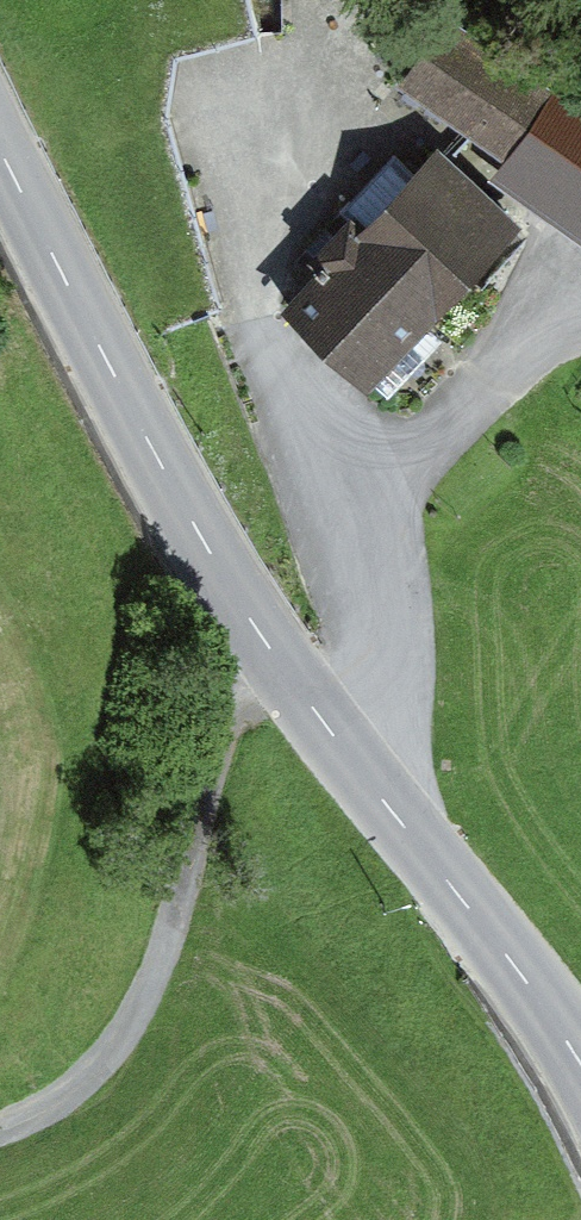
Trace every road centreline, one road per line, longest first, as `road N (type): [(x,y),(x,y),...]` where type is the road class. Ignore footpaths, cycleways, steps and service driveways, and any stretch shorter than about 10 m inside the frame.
road 1 (tertiary): [(0,155),(234,606),(580,1061)]
road 2 (track): [(0,1132),(59,1106),(158,1001),(212,775),(234,606)]
road 3 (track): [(580,326),(547,329),(421,443),(355,762)]

